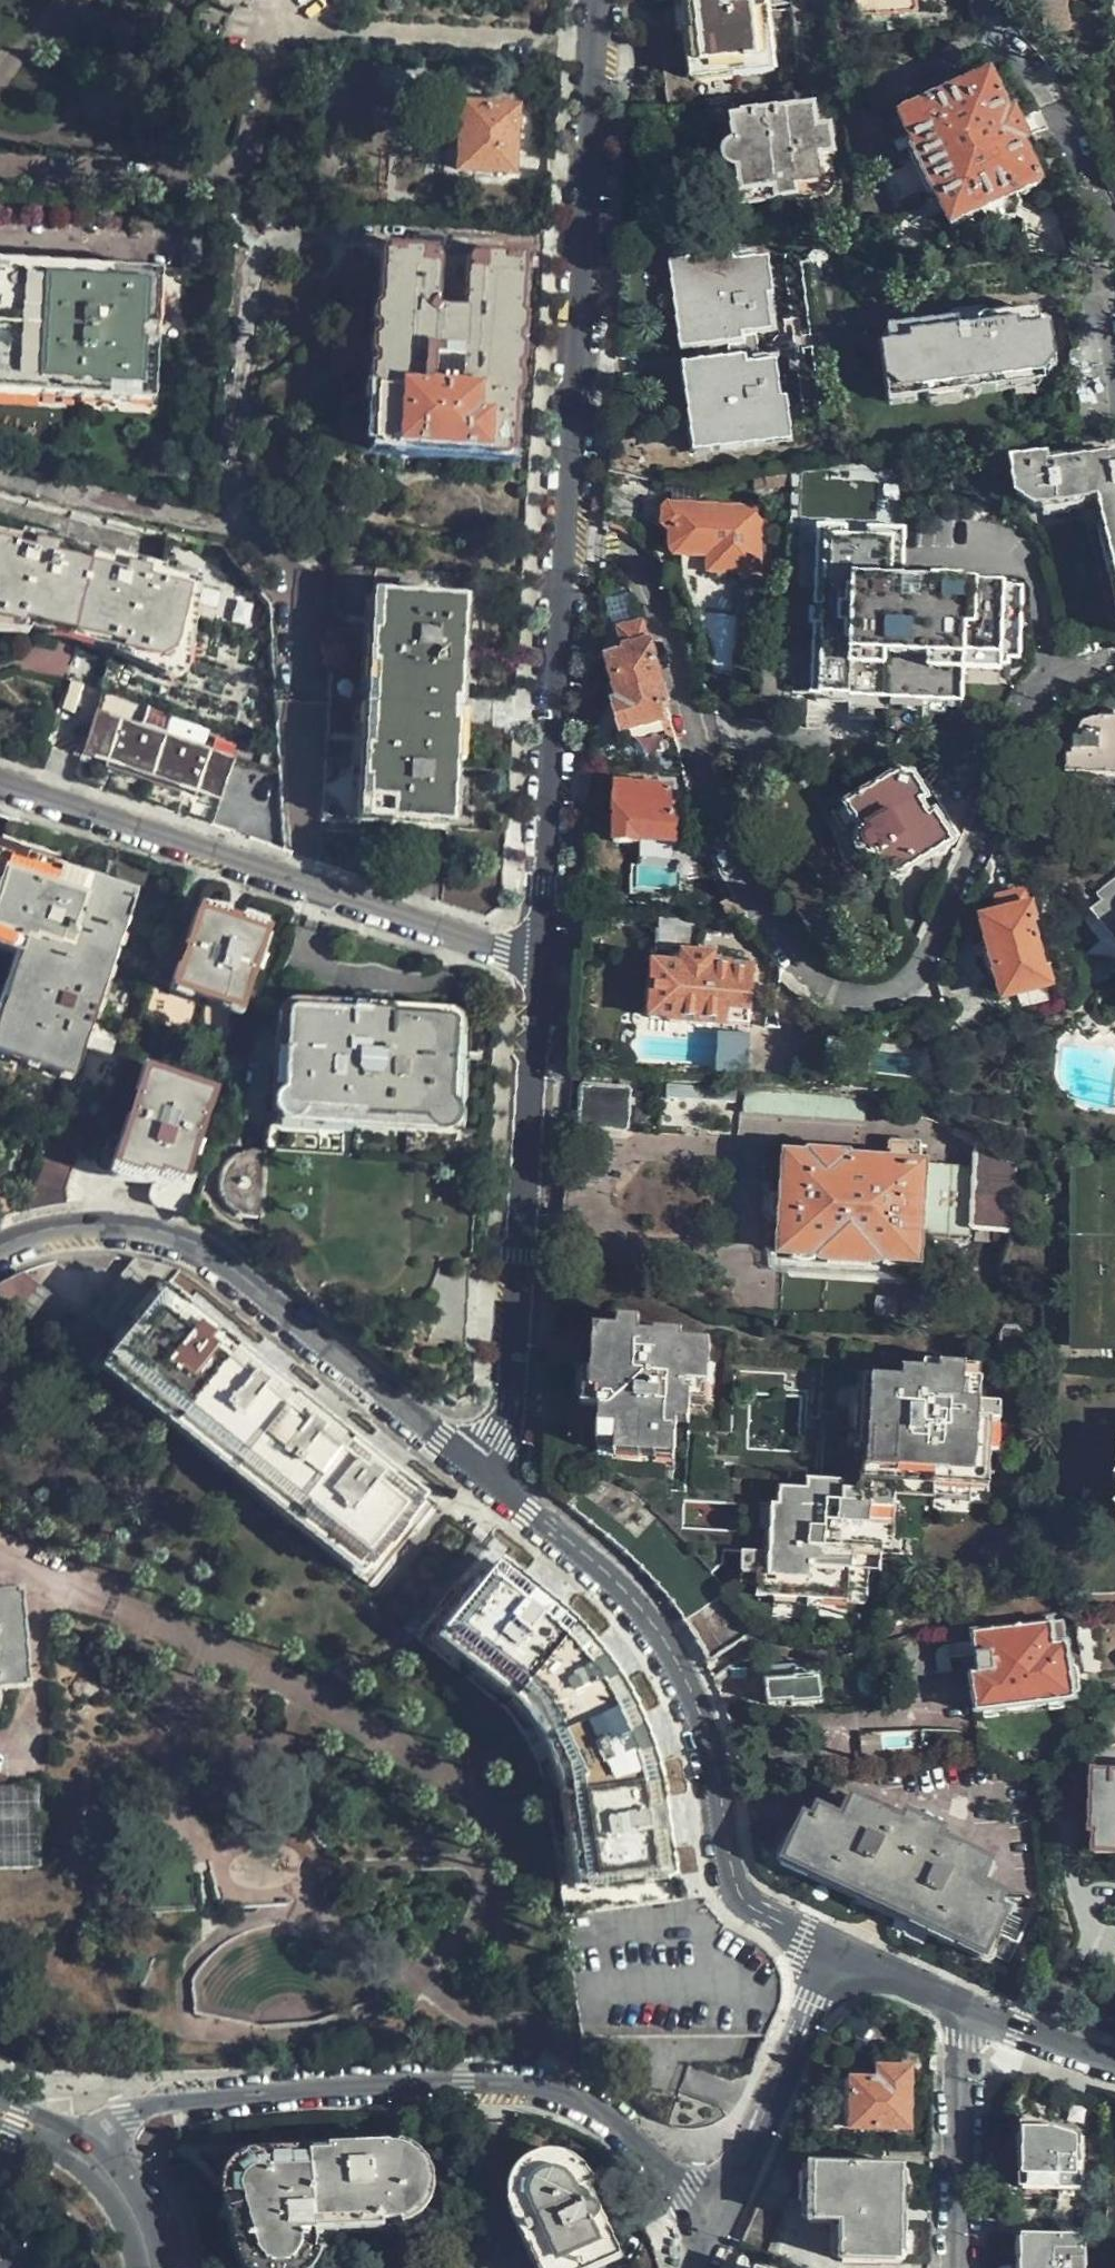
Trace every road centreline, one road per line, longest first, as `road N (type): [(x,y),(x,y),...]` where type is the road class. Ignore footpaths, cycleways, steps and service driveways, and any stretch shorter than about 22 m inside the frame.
road 1 (residential): [(1114,677),(1036,706),(912,977),(886,991),(842,995),(819,981),(791,946),(734,850),(644,573),(626,552),(565,535)]
road 2 (residential): [(78,2145),(130,2111),(178,2100),(507,2086),(581,2105),(648,2149),(720,2215)]
road 3 (residential): [(481,1472),(625,1590),(649,1619),(704,1729),(738,1893),(835,1956)]
road 4 (residential): [(0,782),(539,957)]
road 5 (residential): [(481,1472),(203,1249),(110,1227),(61,1229),(0,1250)]
road 6 (residential): [(565,535),(596,0)]
road 7 (residential): [(481,1472),(503,1439),(513,1393),(539,957)]
road 8 (residential): [(539,957),(565,535)]
road 9 (residential): [(720,2215),(835,1956)]
road 10 (residential): [(971,2012),(960,2267)]
road 11 (residential): [(971,2012),(1114,2064)]
road 12 (residential): [(835,1956),(971,2012)]
road 13 (secondary): [(78,2145),(126,2198),(151,2267)]

